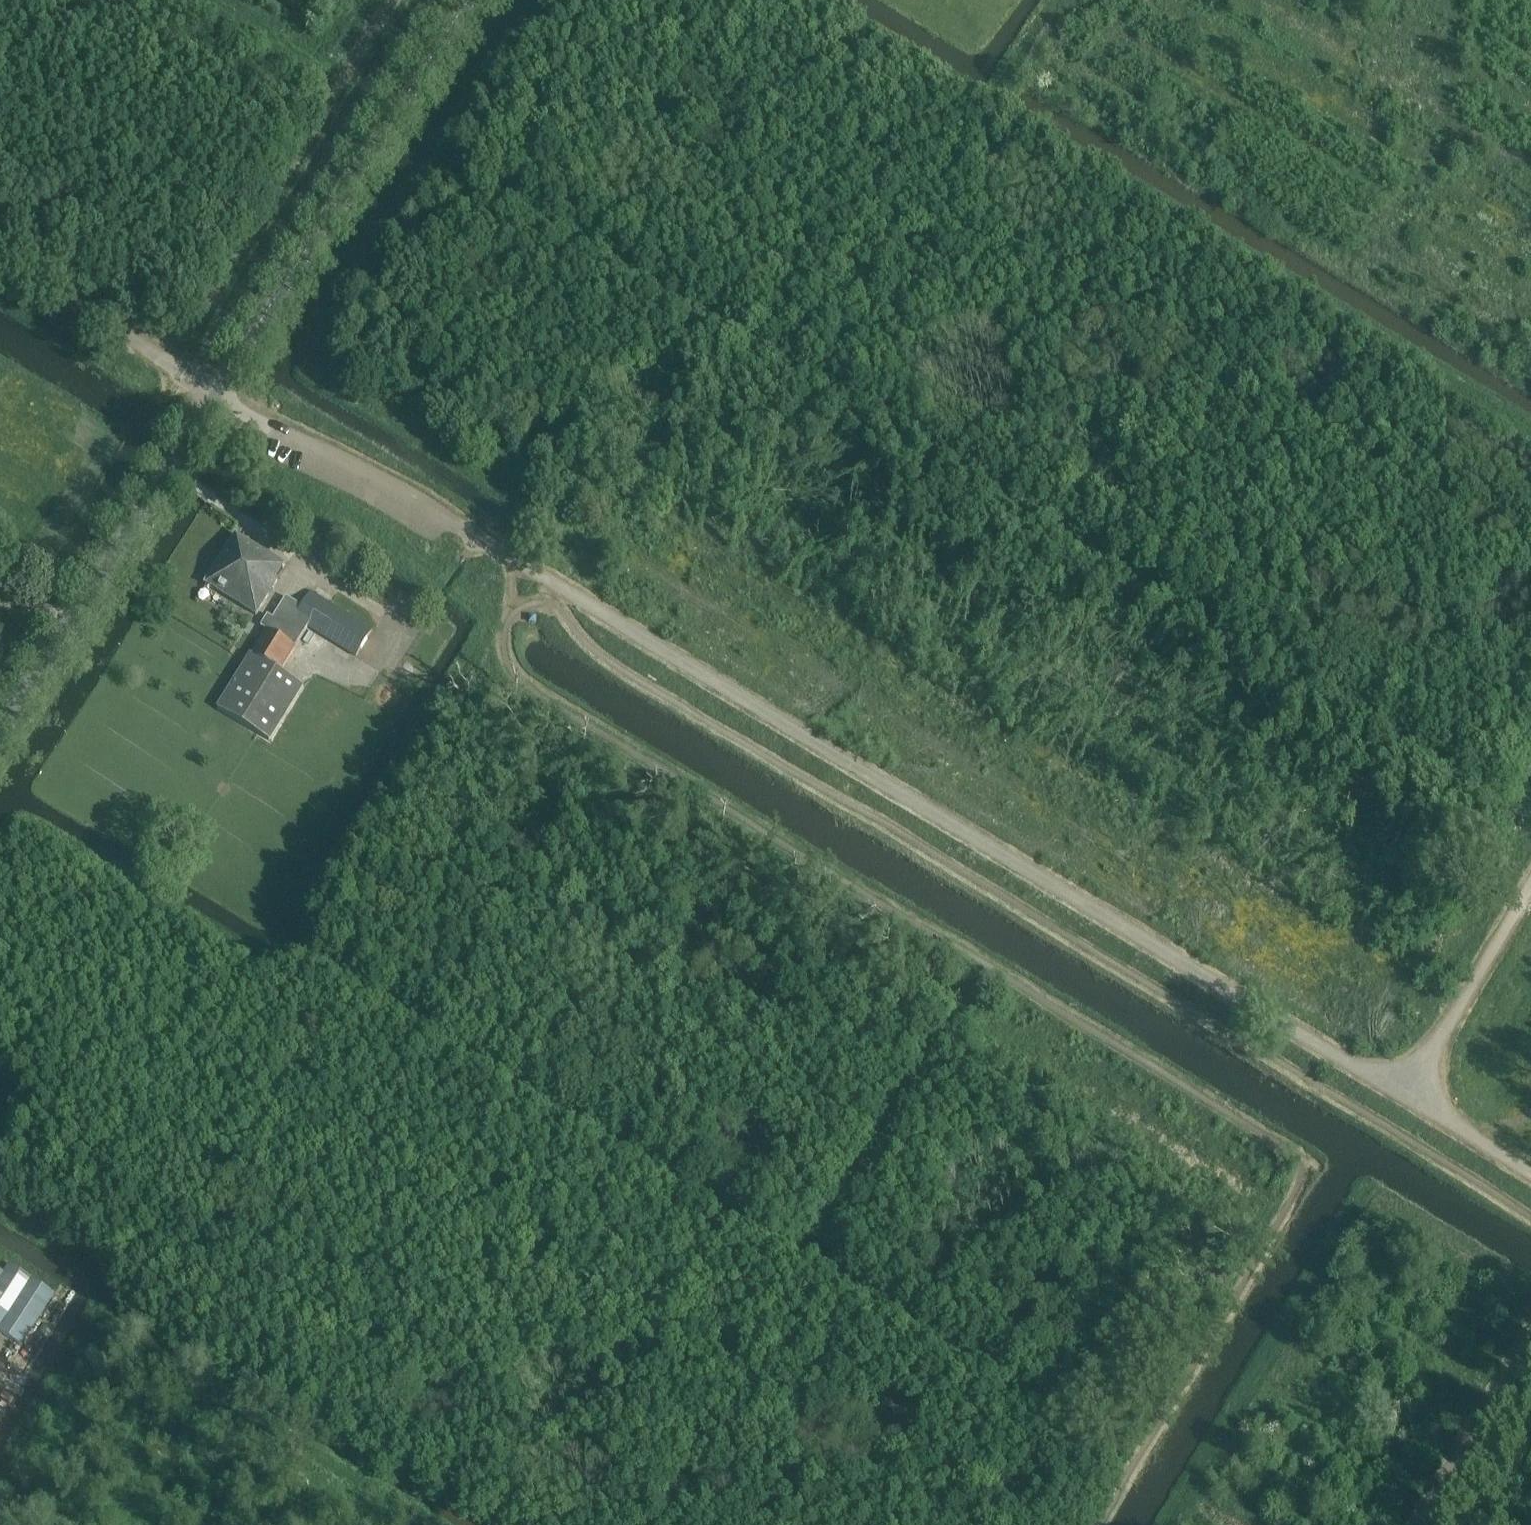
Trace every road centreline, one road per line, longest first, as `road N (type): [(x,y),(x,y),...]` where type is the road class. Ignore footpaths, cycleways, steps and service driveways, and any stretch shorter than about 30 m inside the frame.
road 1 (track): [(1530,1219),(952,859),(592,648),(561,610),(561,584)]
road 2 (unclassified): [(224,397),(481,0)]
road 3 (unclassified): [(0,725),(224,397)]
road 4 (unclassified): [(224,397),(477,533)]

